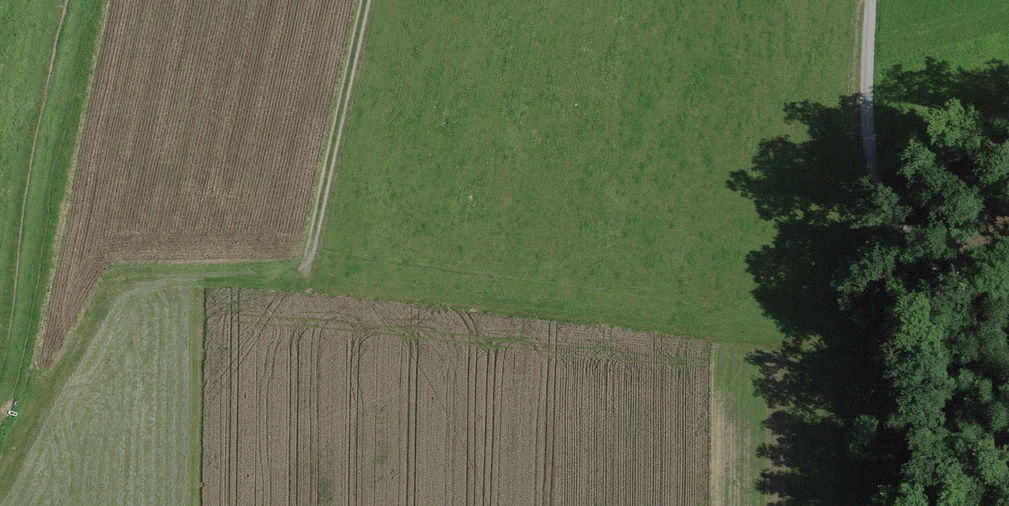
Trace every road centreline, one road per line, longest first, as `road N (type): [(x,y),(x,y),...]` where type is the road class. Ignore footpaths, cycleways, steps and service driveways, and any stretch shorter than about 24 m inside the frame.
road 1 (track): [(868,356),(301,272)]
road 2 (track): [(1008,359),(874,190),(862,95),(868,0)]
road 3 (track): [(362,0),(301,272)]

